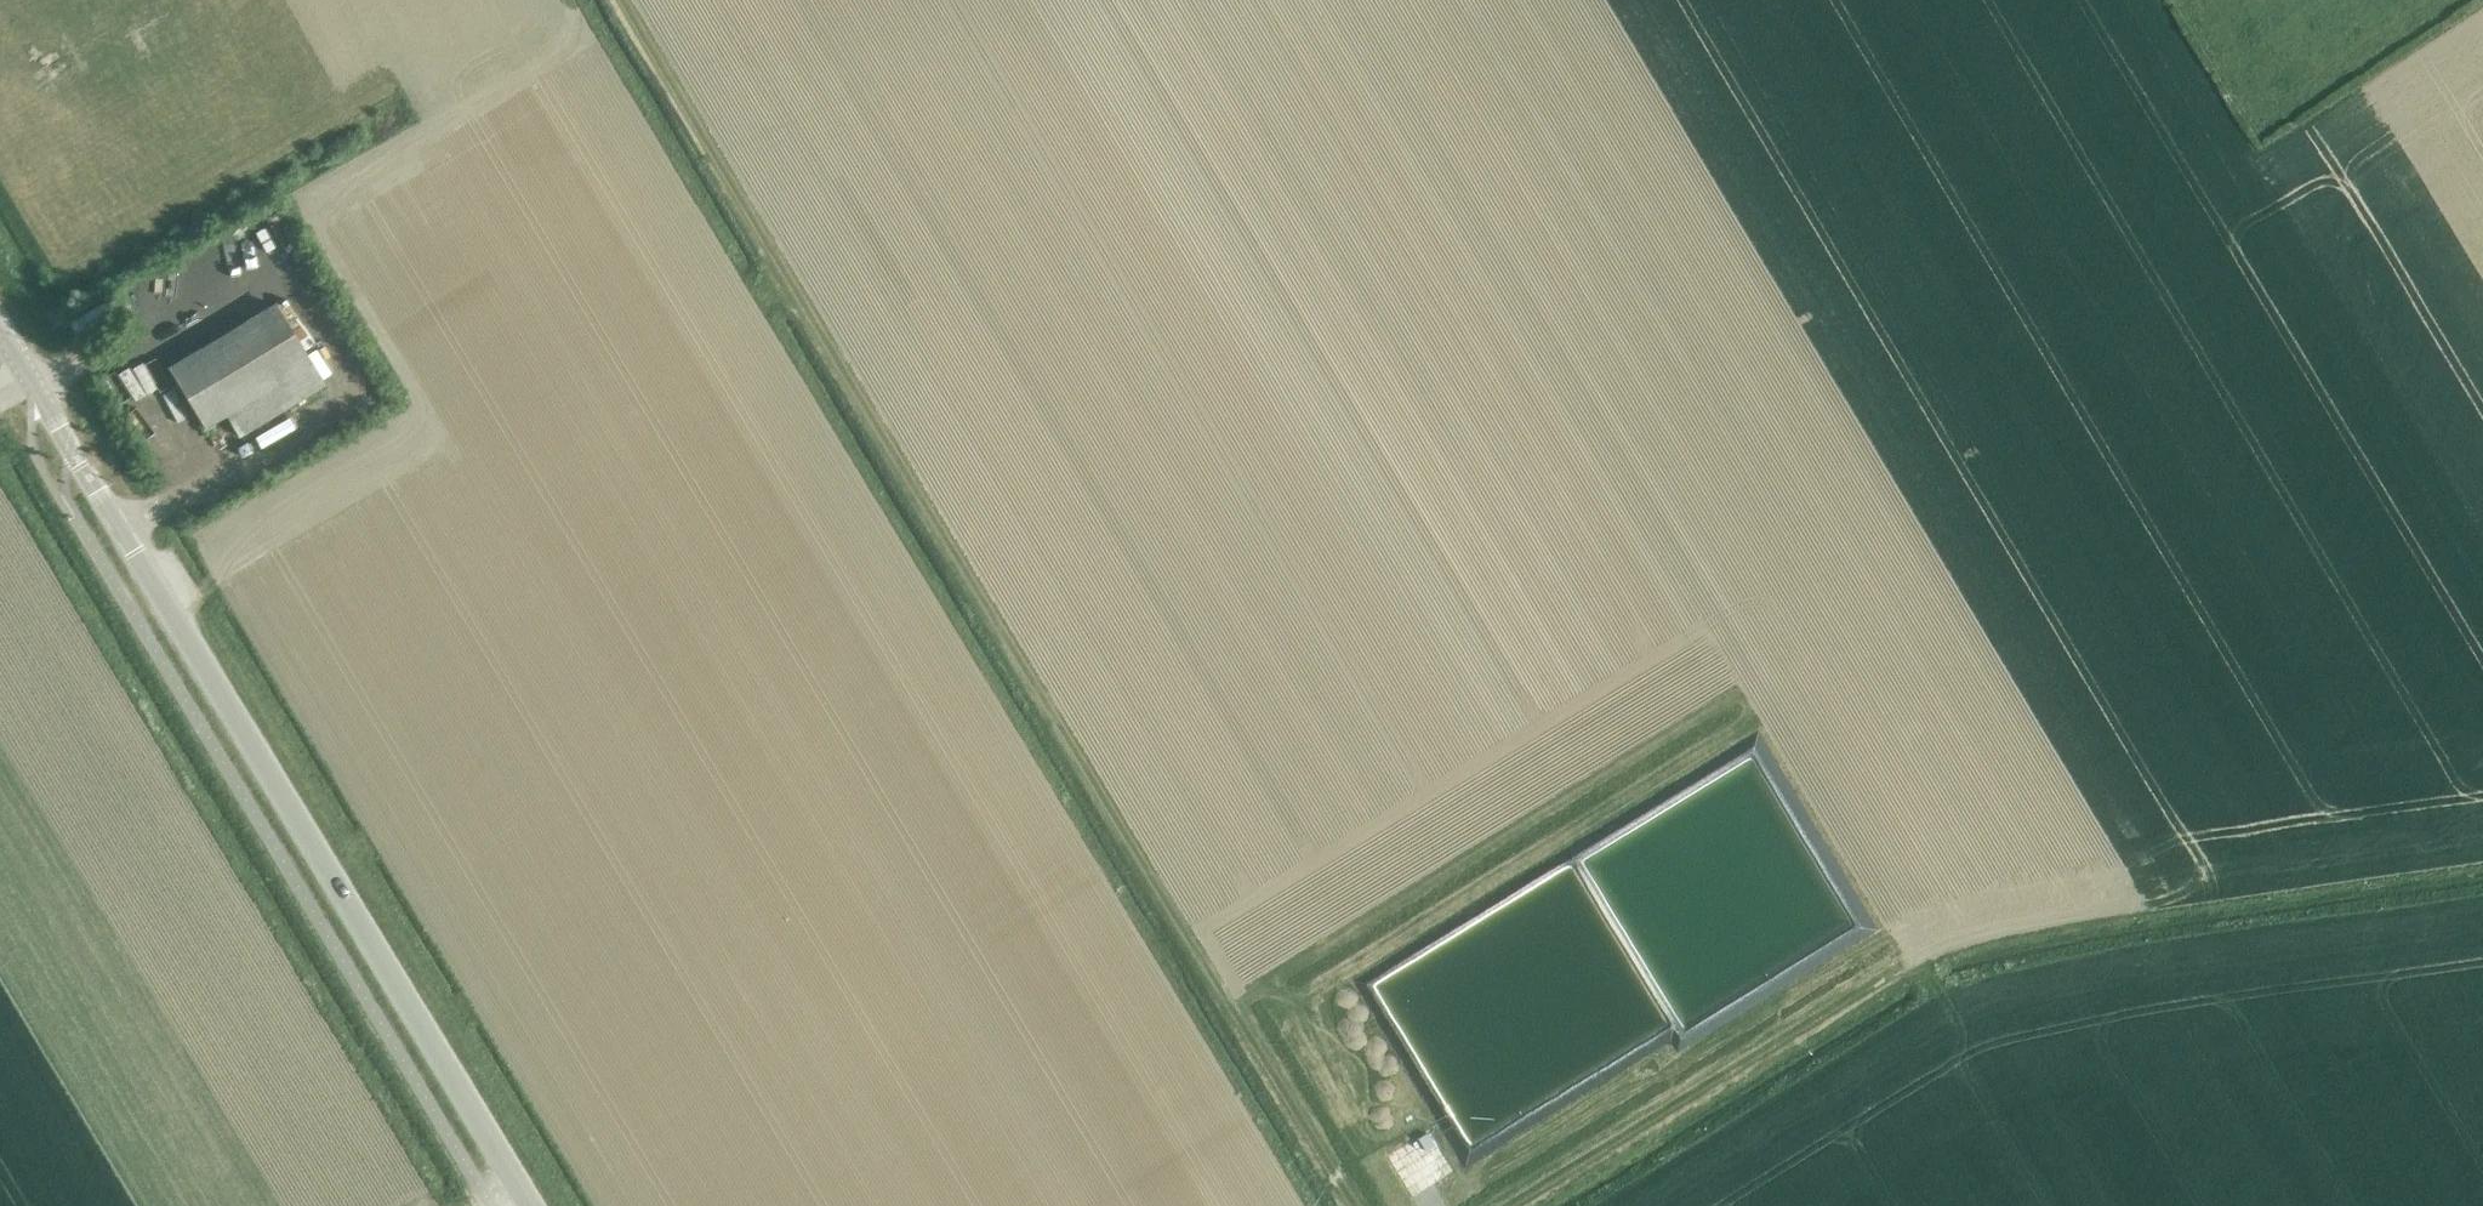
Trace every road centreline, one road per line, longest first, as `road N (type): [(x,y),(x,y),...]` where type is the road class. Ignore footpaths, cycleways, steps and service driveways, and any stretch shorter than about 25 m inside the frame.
road 1 (tertiary): [(530,1205),(0,330)]

